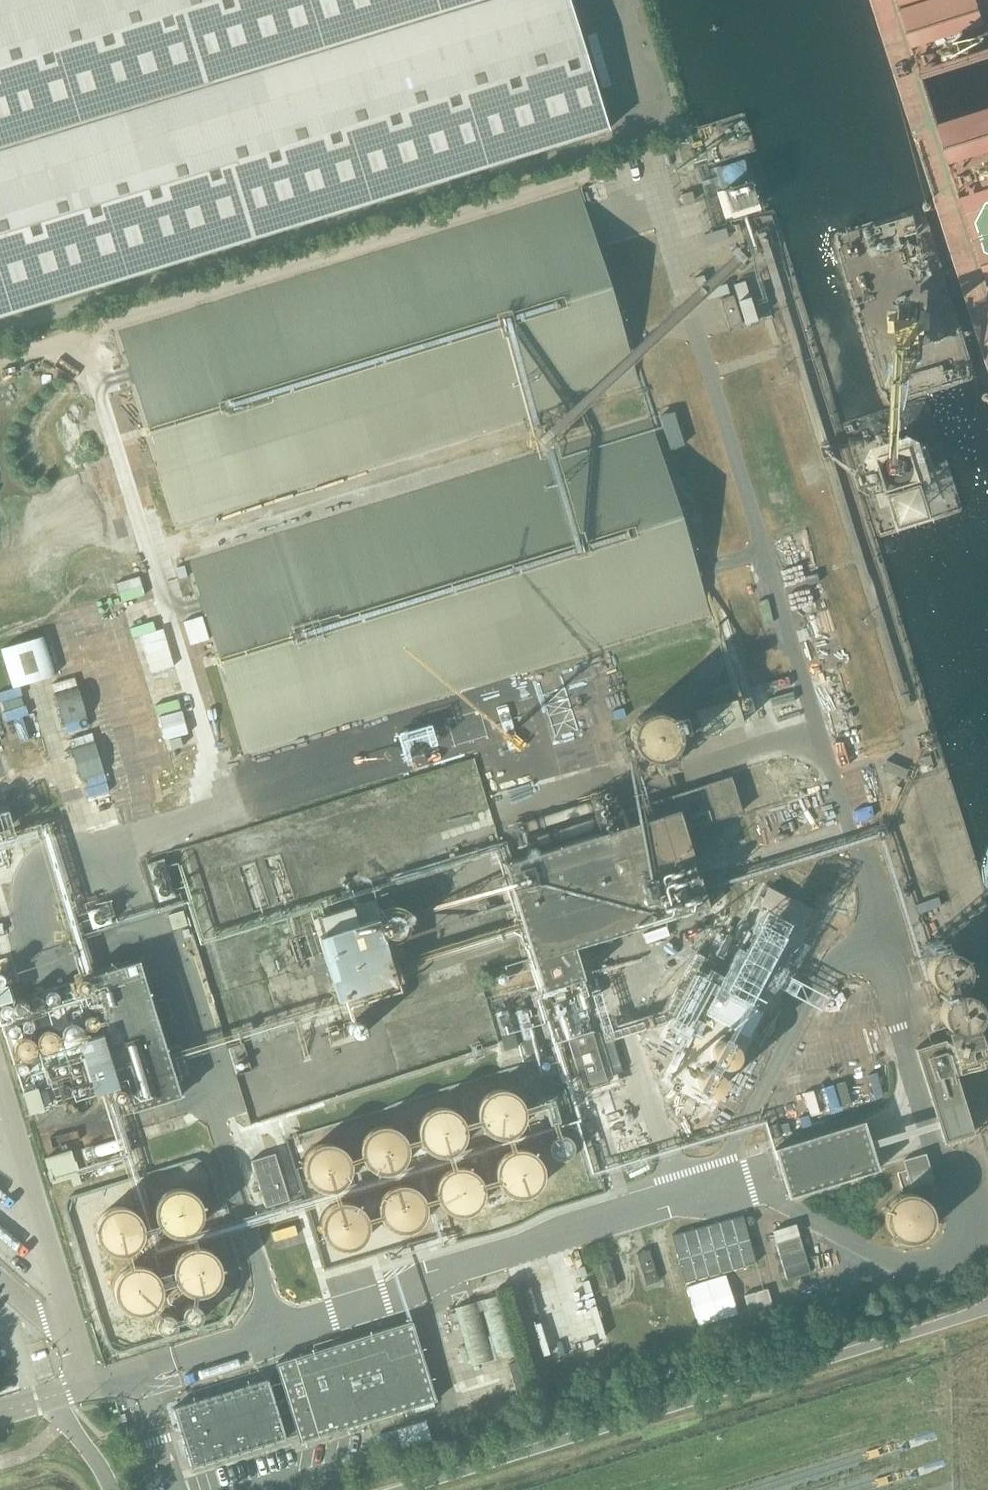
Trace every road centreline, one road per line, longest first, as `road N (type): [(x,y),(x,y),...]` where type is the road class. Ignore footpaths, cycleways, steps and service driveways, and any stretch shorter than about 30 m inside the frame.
road 1 (unclassified): [(987,1308),(406,1489)]

